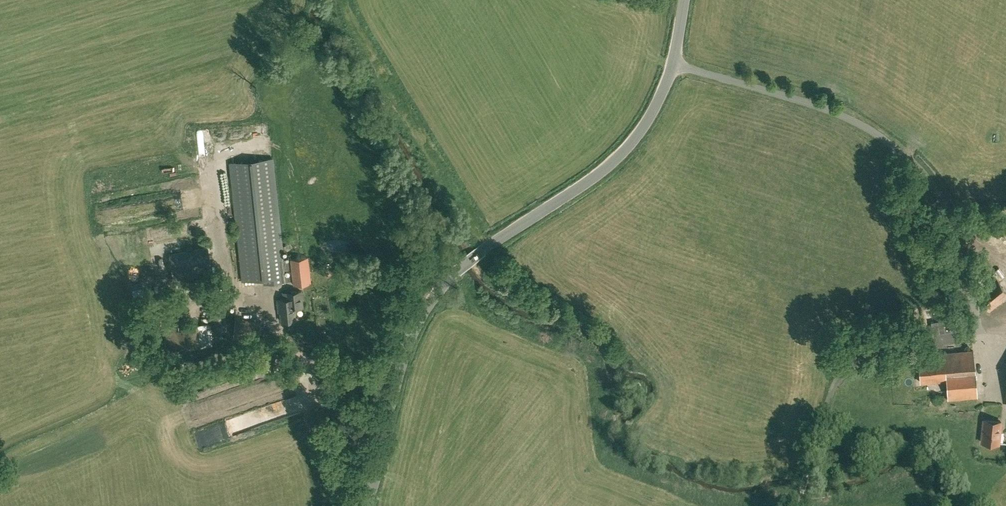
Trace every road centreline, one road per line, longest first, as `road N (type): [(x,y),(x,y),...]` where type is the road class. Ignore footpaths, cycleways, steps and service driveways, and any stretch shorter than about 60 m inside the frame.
road 1 (unclassified): [(367,505),(397,374),(429,302),(468,259),(614,161),(644,125),(673,63)]
road 2 (unclassified): [(673,63),(860,123),(909,159),(949,206)]
road 3 (track): [(803,505),(827,404),(847,373),(893,351),(962,340),(989,353)]

